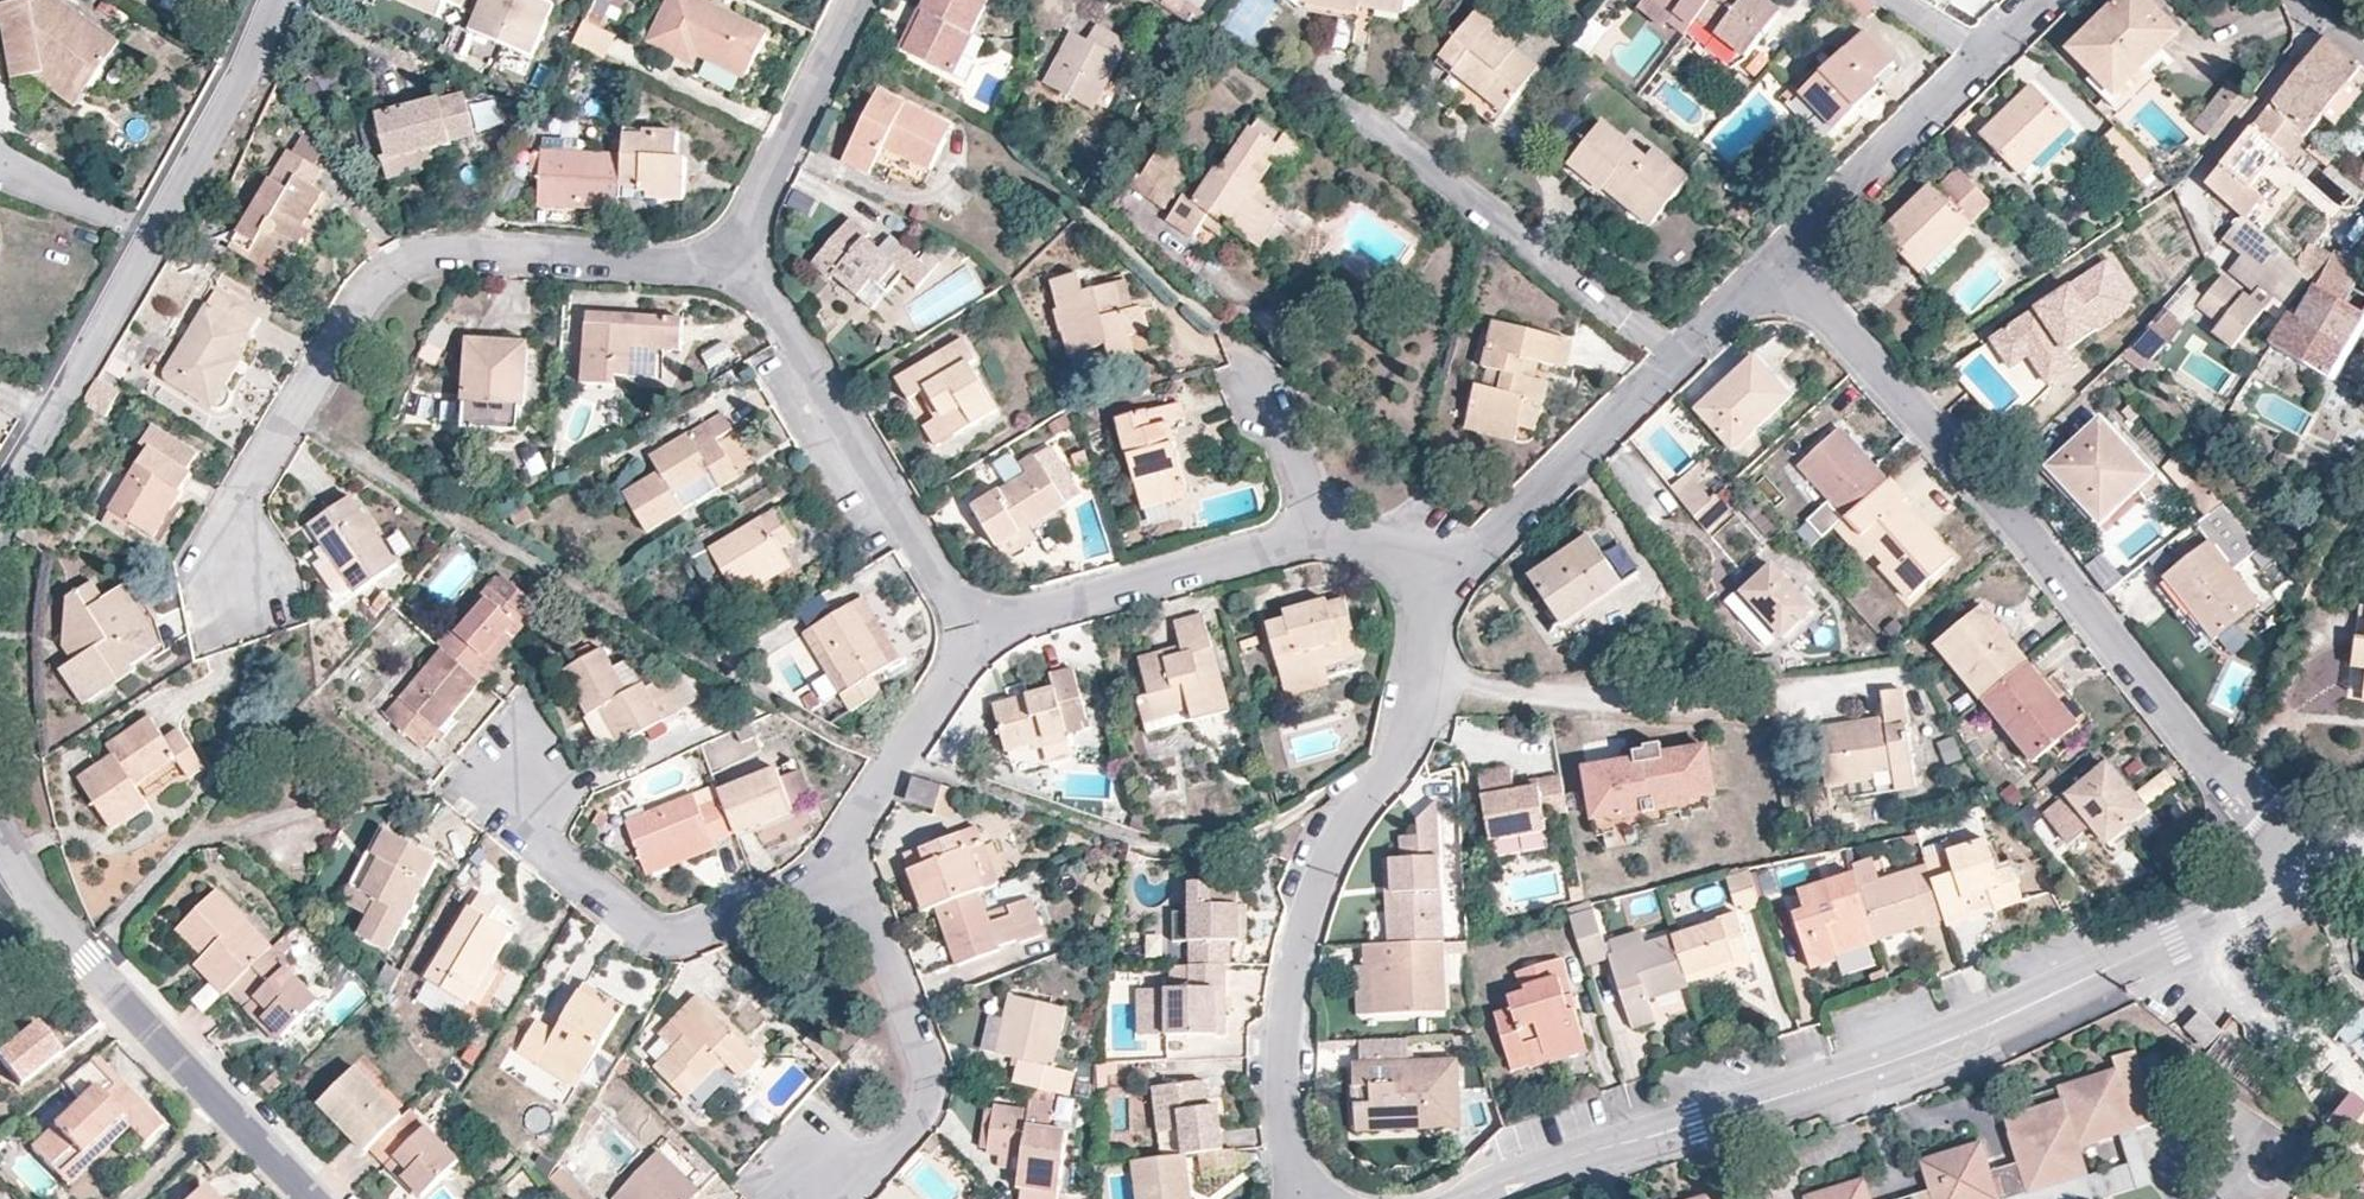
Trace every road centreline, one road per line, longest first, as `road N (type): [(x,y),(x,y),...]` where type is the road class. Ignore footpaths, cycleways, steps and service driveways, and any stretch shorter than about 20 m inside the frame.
road 1 (residential): [(2327,867),(1981,1027),(1506,1179),(1470,1198)]
road 2 (residential): [(1779,262),(2024,530),(2211,763),(2327,867)]
road 3 (residential): [(242,591),(232,553),(238,498),(371,290),(398,267),(440,253),(677,264),(732,259)]
road 4 (residential): [(1300,1198),(1282,1079),(1295,959),(1321,873),(1412,718),(1435,564)]
road 5 (residential): [(0,509),(155,233),(272,0)]
road 6 (residential): [(314,1198),(61,939),(0,838)]
road 7 (residential): [(982,613),(1041,610),(1287,541),(1327,540),(1435,564)]
road 8 (residential): [(1435,564),(1488,540),(1779,262)]
road 9 (residential): [(732,259),(772,295),(953,592),(982,613)]
road 10 (residential): [(799,1178),(879,1157),(921,1108),(929,1084),(869,920),(827,871)]
road 11 (residential): [(521,776),(550,851),(653,933),(694,933),(793,894),(827,871)]
road 12 (residential): [(827,871),(982,613)]
road 13 (residential): [(1779,262),(1984,58)]
road 14 (residential): [(732,259),(858,0)]

